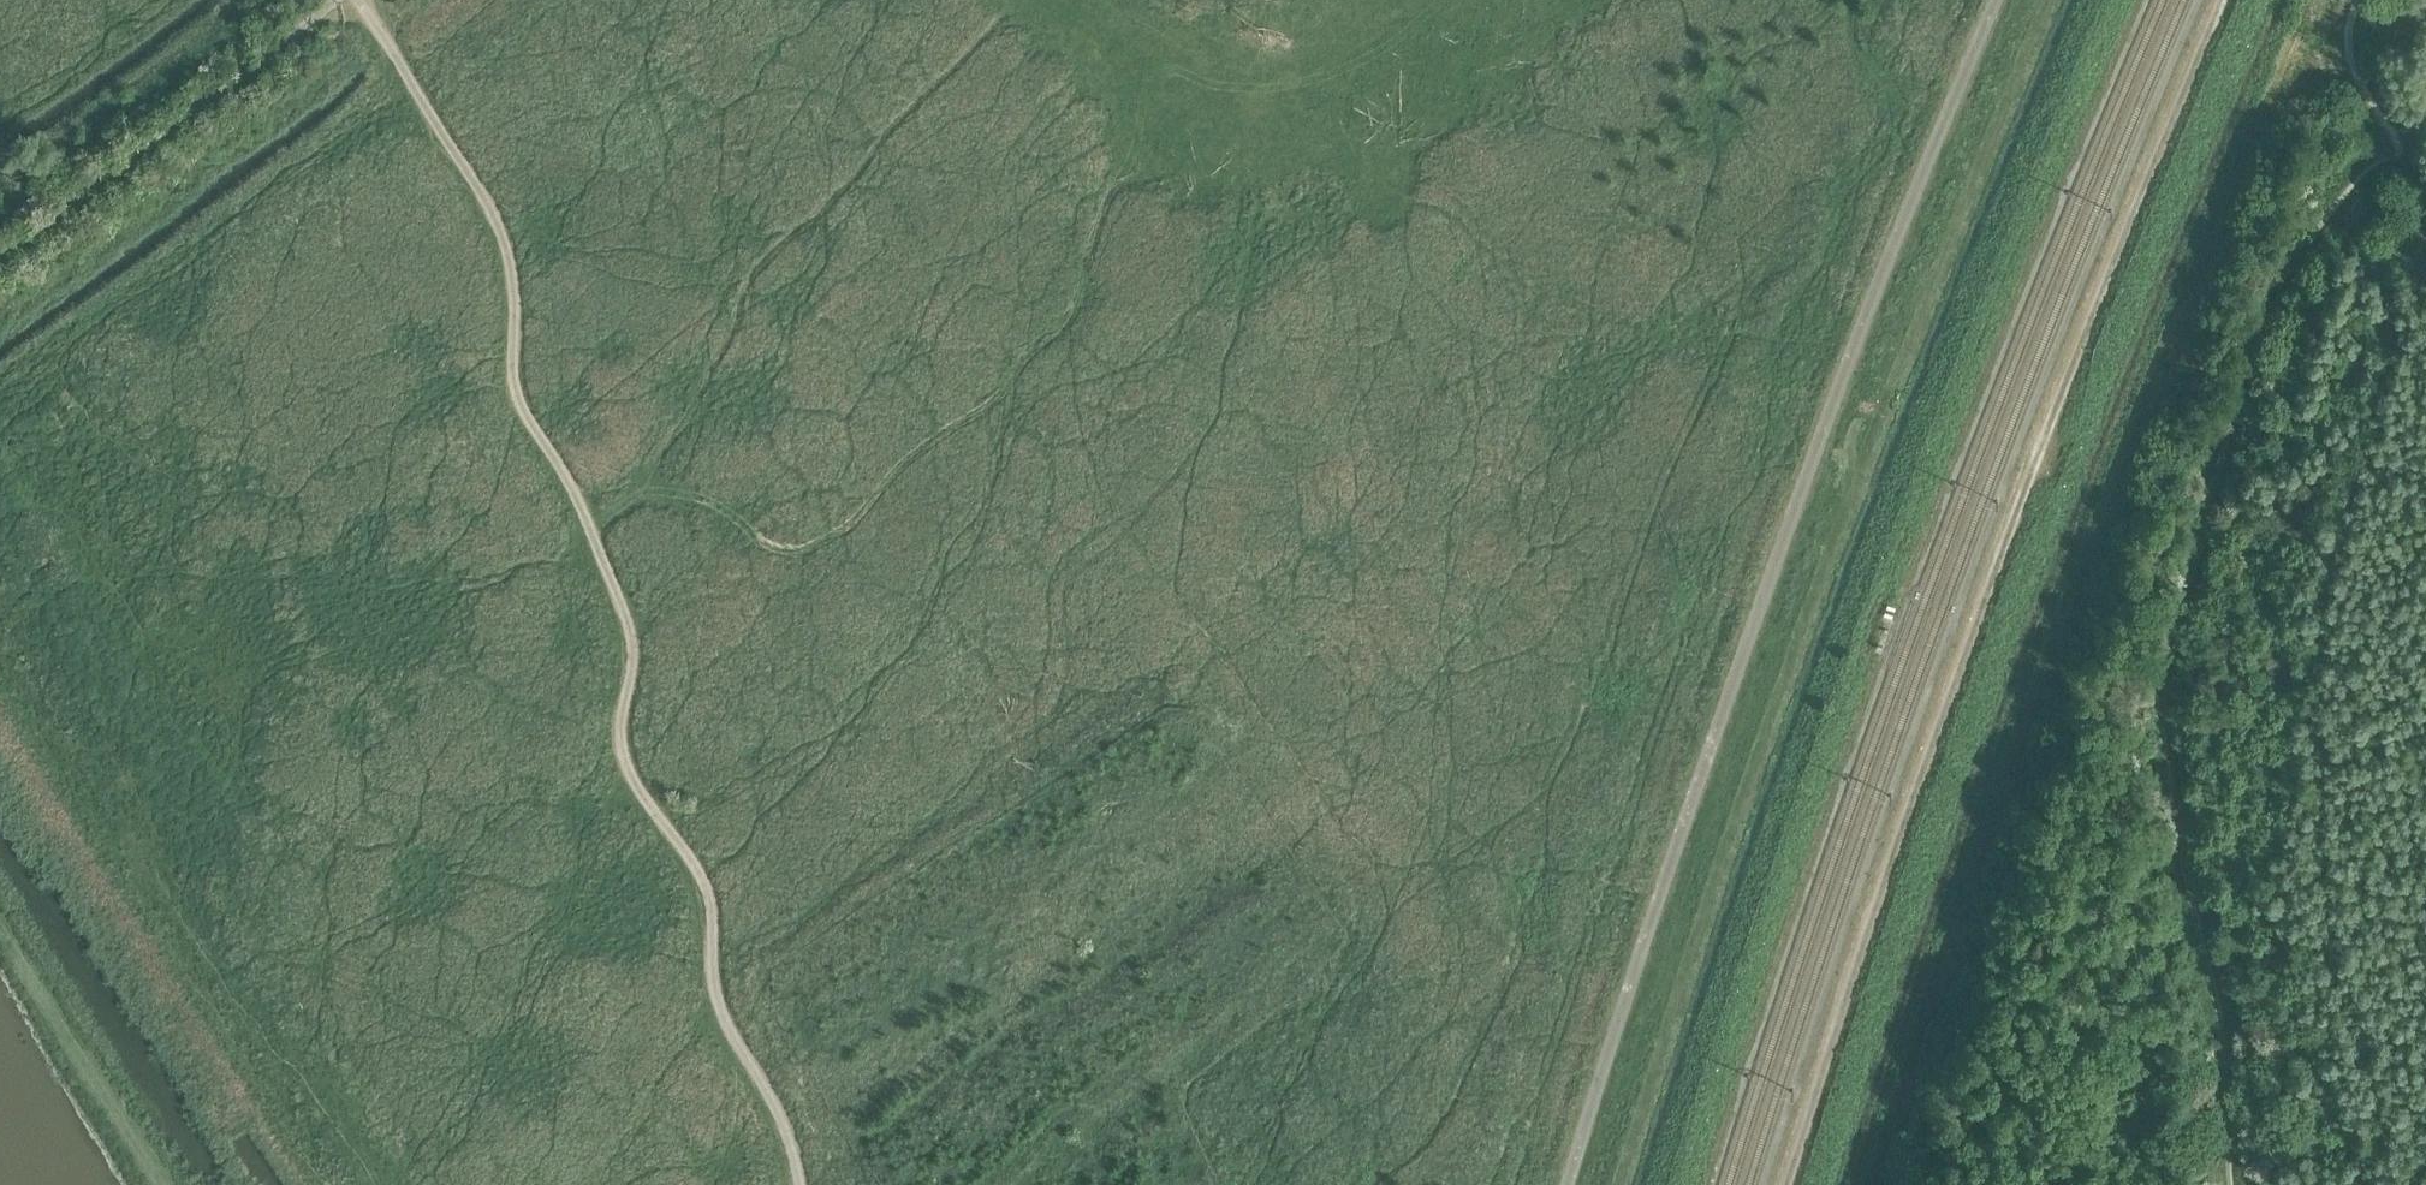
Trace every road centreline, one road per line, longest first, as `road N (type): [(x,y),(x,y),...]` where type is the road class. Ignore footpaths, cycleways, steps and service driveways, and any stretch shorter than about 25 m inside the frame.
road 1 (track): [(1788,1184),(1953,691),(2103,293),(2228,0)]
road 2 (track): [(1550,1184),(1724,669),(1984,0)]
road 3 (track): [(2357,0),(2340,51),(2347,83),(2396,144)]

